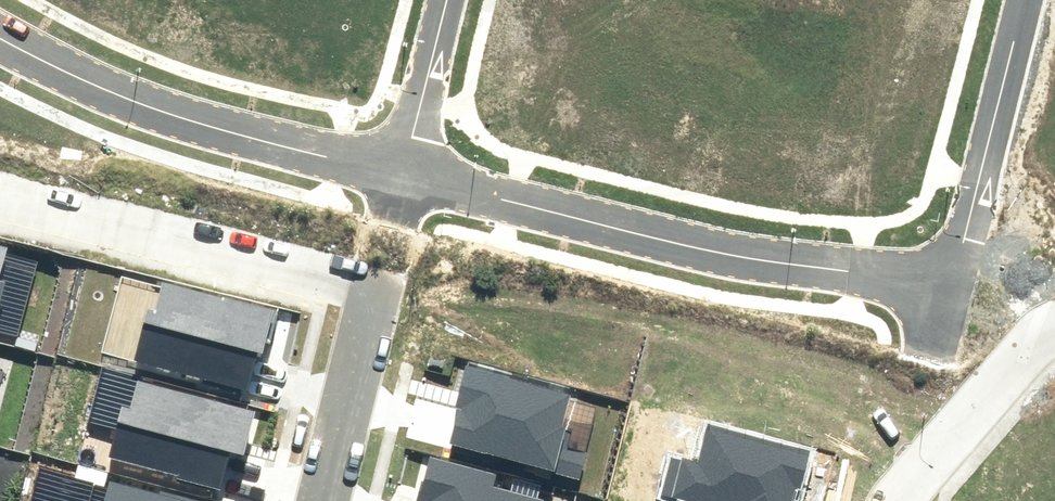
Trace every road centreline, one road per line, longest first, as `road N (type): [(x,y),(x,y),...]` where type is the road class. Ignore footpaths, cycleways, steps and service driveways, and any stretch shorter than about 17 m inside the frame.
road 1 (residential): [(396,177),(752,257),(845,270),(933,263),(958,243),(972,215),(1026,0)]
road 2 (residential): [(0,31),(178,115),(396,177)]
road 3 (residential): [(366,280),(0,194)]
road 4 (unknown): [(887,500),(972,215)]
road 5 (track): [(888,500),(1035,336),(1054,327)]
road 6 (residential): [(366,280),(309,500)]
road 7 (residential): [(396,177),(440,0)]

